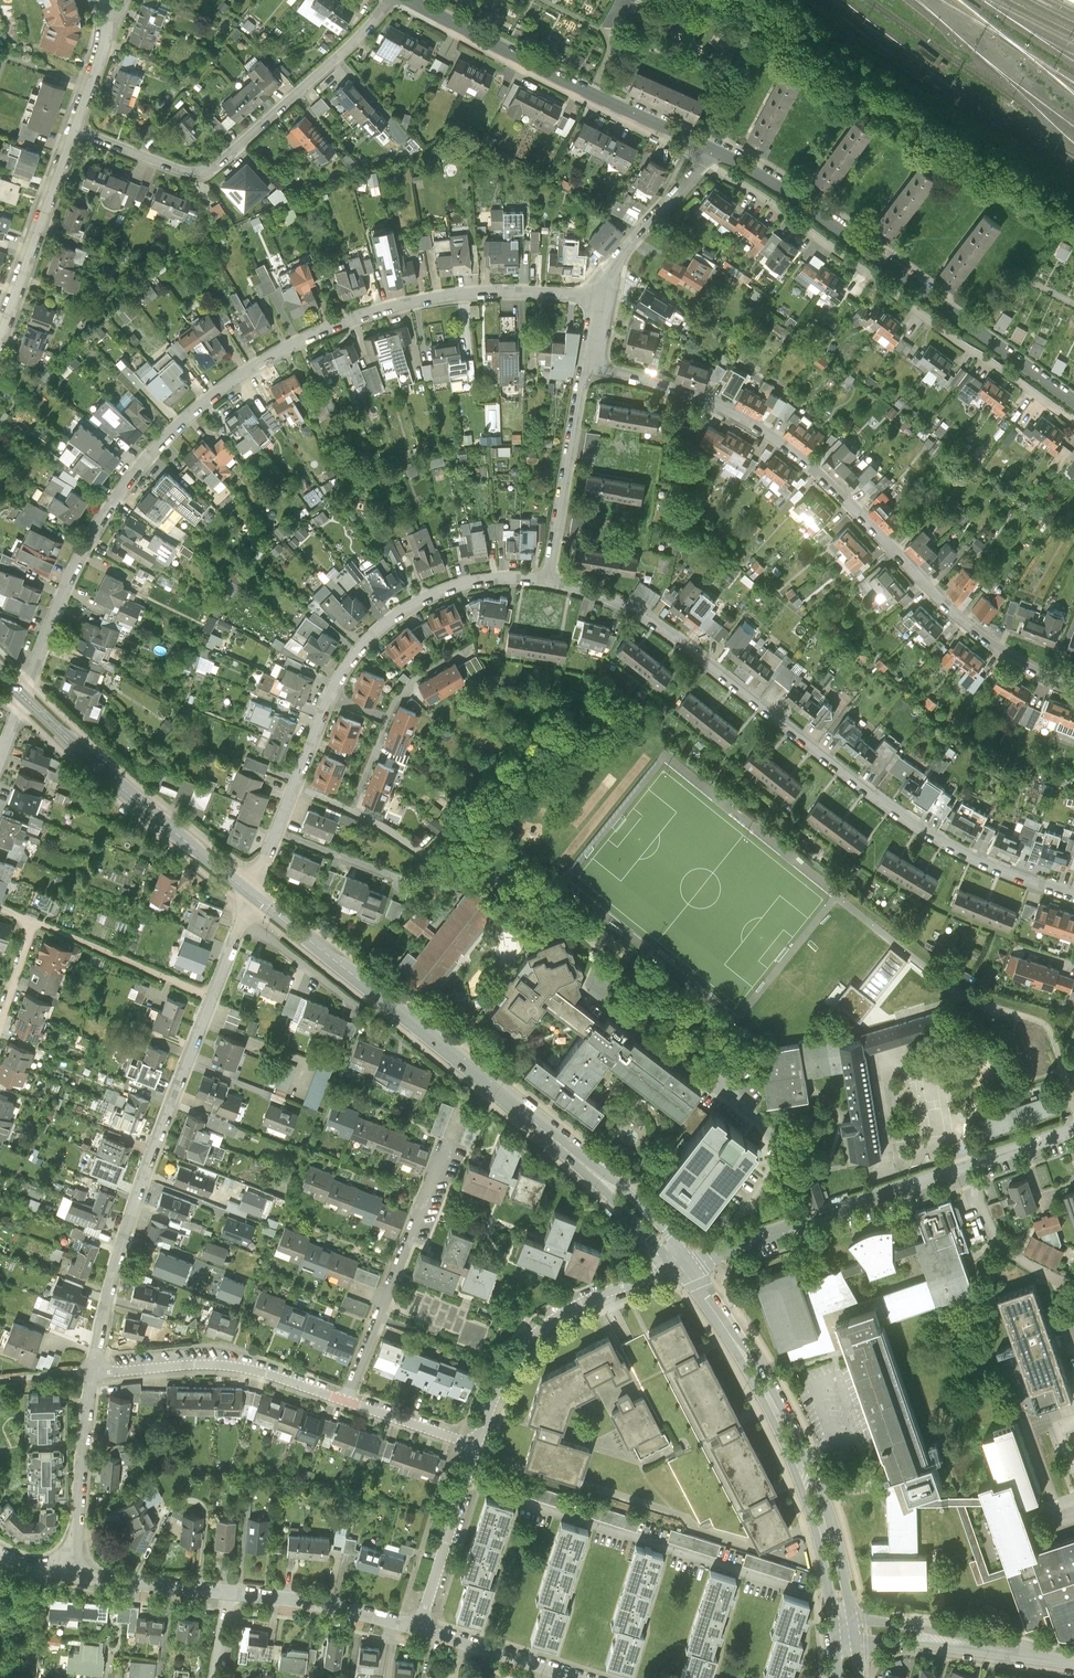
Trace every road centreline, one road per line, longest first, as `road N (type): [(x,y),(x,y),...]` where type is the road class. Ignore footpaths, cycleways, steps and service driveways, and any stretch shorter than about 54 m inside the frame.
road 1 (residential): [(602,298),(511,293),(415,303),(301,340),(250,370),(172,432),(99,524),(23,697)]
road 2 (residential): [(1073,894),(935,835),(642,614),(548,580)]
road 3 (residential): [(587,368),(702,399),(793,452),(967,627),(1073,691)]
road 4 (residential): [(704,163),(1073,422)]
road 5 (tertiary): [(715,151),(795,200),(1073,402)]
road 6 (secondary): [(579,1159),(252,894)]
road 7 (secondary): [(853,1621),(826,1503),(804,1453),(756,1358),(692,1263)]
road 8 (secondary): [(676,1268),(757,1389),(790,1459),(834,1622)]
road 9 (residential): [(75,130),(185,172),(207,171),(345,52),(390,0)]
road 10 (residential): [(212,997),(112,1281),(95,1369)]
road 11 (residential): [(548,580),(456,586),(381,628),(331,698),(295,789)]
road 12 (residential): [(465,1481),(808,1594)]
road 13 (tertiary): [(409,0),(715,151)]
road 14 (residential): [(809,1221),(772,1136),(739,1100),(601,1001),(596,980)]
road 15 (secondary): [(252,894),(23,697)]
road 16 (residential): [(476,1444),(503,1378),(544,1326),(592,1298),(676,1268)]
road 17 (residential): [(809,1221),(1073,1130)]
road 18 (residential): [(346,1400),(447,1144)]
road 19 (residential): [(346,1400),(254,1366),(95,1369)]
road 20 (residential): [(75,130),(0,342)]
road 21 (residential): [(587,368),(548,580)]
road 22 (residential): [(95,1369),(74,1571)]
road 23 (residential): [(228,1587),(330,1601),(421,1625)]
road 24 (residential): [(212,997),(33,920)]
road 25 (residential): [(459,881),(407,840),(295,789)]
road 26 (residential): [(704,163),(617,259),(602,298)]
road 27 (residential): [(421,1625),(580,1677)]
road 28 (tertiary): [(1008,1651),(961,1633),(853,1621)]
road 29 (secondary): [(692,1263),(622,1185),(579,1159)]
road 30 (residential): [(74,1571),(228,1587)]
road 31 (tertiary): [(855,1642),(1008,1651)]
road 32 (residential): [(242,916),(363,1010)]
road 33 (residential): [(421,1625),(465,1481)]
road 34 (secondary): [(579,1159),(676,1268)]
road 35 (residential): [(476,1444),(346,1400)]
road 36 (track): [(995,1410),(978,1358),(993,1326),(988,1310),(960,1319)]
road 37 (residential): [(102,0),(105,41),(75,130)]
road 38 (residential): [(692,1263),(809,1221)]

